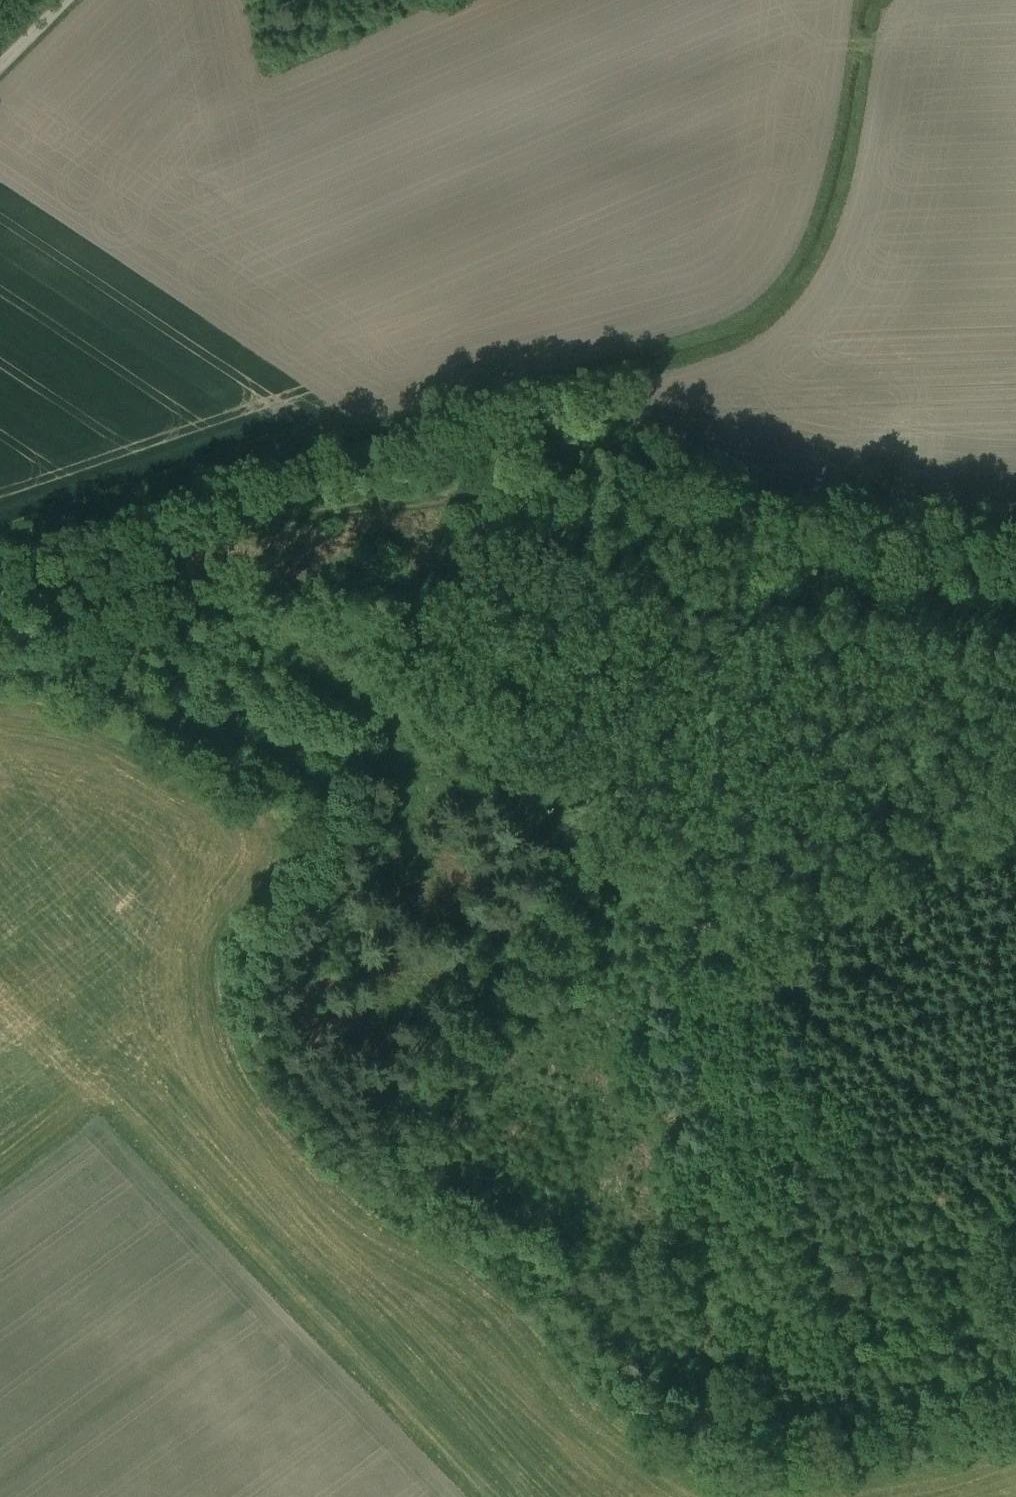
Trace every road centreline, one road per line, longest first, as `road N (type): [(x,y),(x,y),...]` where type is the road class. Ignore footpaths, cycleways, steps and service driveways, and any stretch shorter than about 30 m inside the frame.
road 1 (track): [(0,596),(627,406)]
road 2 (track): [(409,477),(1015,520)]

